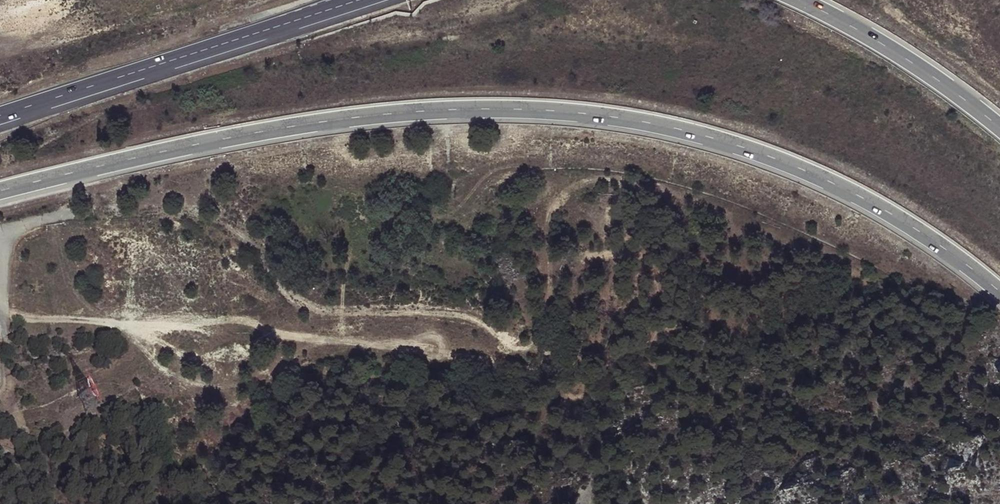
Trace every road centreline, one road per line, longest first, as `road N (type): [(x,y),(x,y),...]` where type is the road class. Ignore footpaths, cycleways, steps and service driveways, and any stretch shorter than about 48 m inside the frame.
road 1 (motorway): [(0,191),(343,119),(448,109),(580,113),(682,129),(785,161),(907,224),(999,292)]
road 2 (track): [(71,215),(208,217),(258,247),(287,292),(310,309),(465,316),(513,350),(529,350),(541,337)]
road 3 (track): [(3,313),(137,326),(244,319),(287,335),(431,353)]
road 4 (motorway): [(0,117),(359,0)]
road 5 (motorway): [(999,126),(918,65),(801,0)]

